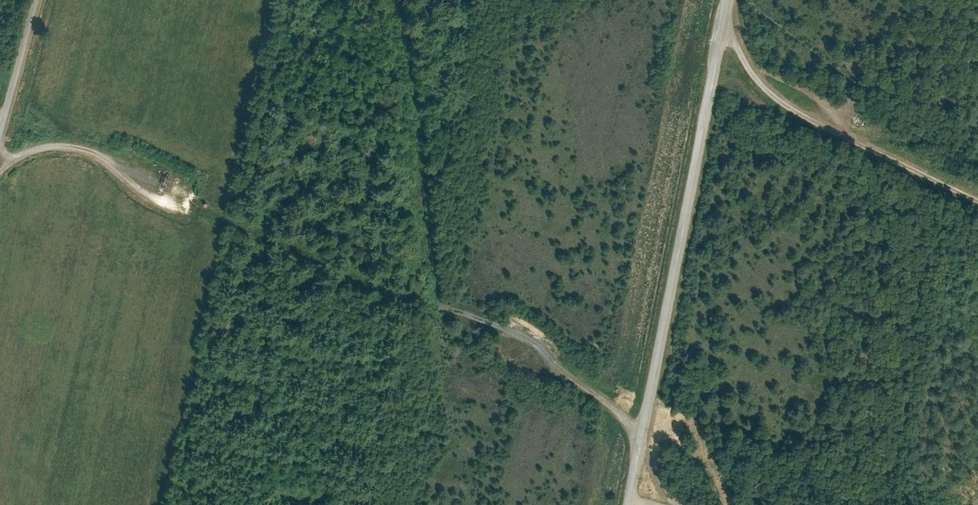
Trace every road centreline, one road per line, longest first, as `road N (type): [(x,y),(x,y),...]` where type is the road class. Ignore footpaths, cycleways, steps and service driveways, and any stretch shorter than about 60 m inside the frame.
road 1 (unclassified): [(726,0),(628,504)]
road 2 (track): [(977,198),(787,106),(759,81),(729,23),(727,0)]
road 3 (track): [(0,165),(71,145),(99,153),(174,210)]
road 4 (unclassified): [(39,0),(0,144)]
road 5 (track): [(641,441),(617,412),(537,359)]

